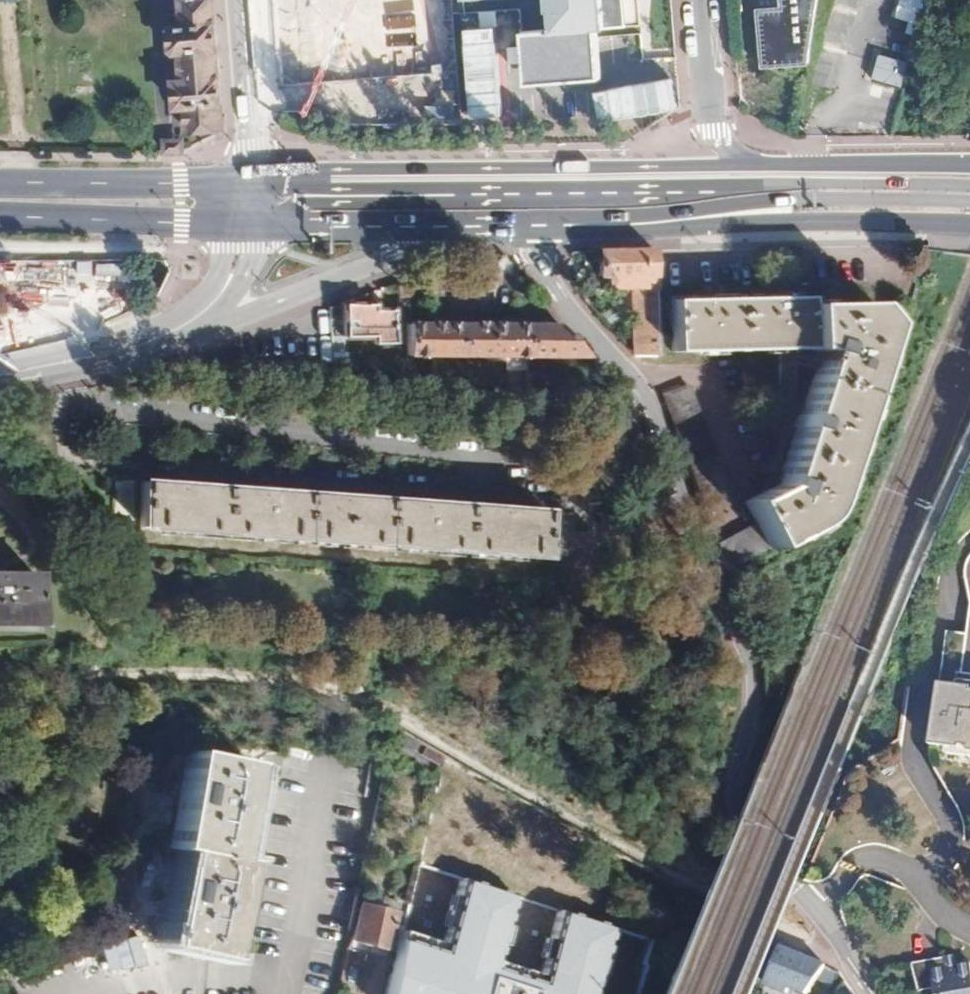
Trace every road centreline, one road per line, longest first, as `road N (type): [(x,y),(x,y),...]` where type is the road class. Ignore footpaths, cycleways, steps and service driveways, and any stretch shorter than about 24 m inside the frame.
road 1 (track): [(0,681),(219,679),(307,689),(385,718),(682,891),(845,965)]
road 2 (primary): [(969,191),(305,194),(276,182)]
road 3 (residential): [(72,362),(91,407),(496,462),(660,470)]
road 4 (residential): [(660,470),(746,670),(747,707),(724,801),(730,826),(814,918),(866,993)]
road 5 (primary): [(424,229),(806,200),(969,206)]
road 6 (primary): [(741,164),(306,169),(276,182)]
road 7 (primary): [(528,235),(841,223),(969,228)]
road 8 (residential): [(528,235),(529,255),(563,312),(620,377),(660,470)]
road 9 (residential): [(176,332),(391,260),(424,229)]
road 10 (primary): [(247,182),(0,184)]
road 11 (primary): [(0,219),(244,225)]
road 12 (primary): [(969,163),(741,164)]
road 13 (residential): [(239,0),(247,182)]
road 14 (residential): [(741,164),(713,145),(701,113),(693,0)]
road 15 (primary): [(244,225),(424,229)]
road 16 (tertiary): [(176,332),(223,292),(238,266),(244,225)]

